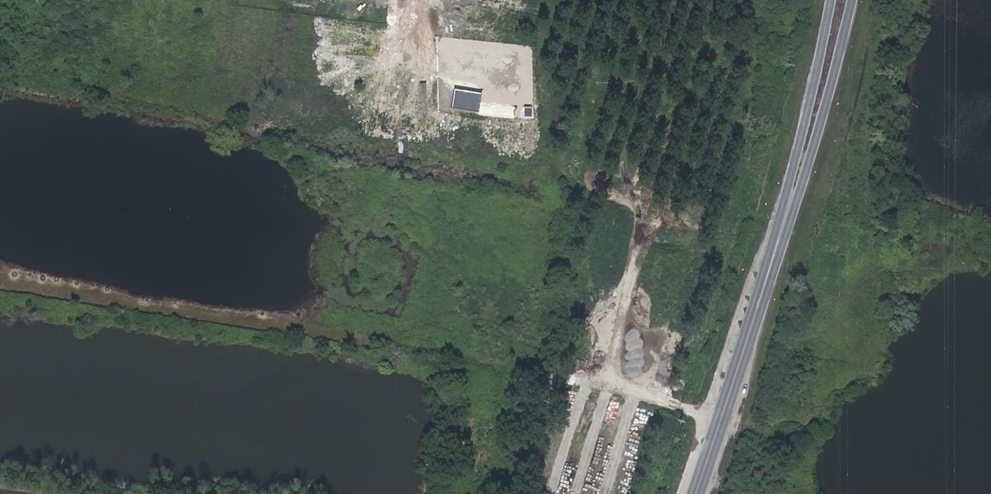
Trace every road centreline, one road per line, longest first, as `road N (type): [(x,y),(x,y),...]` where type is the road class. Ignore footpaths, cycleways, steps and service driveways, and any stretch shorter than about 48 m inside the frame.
road 1 (secondary): [(697,493),(776,251),(841,0)]

